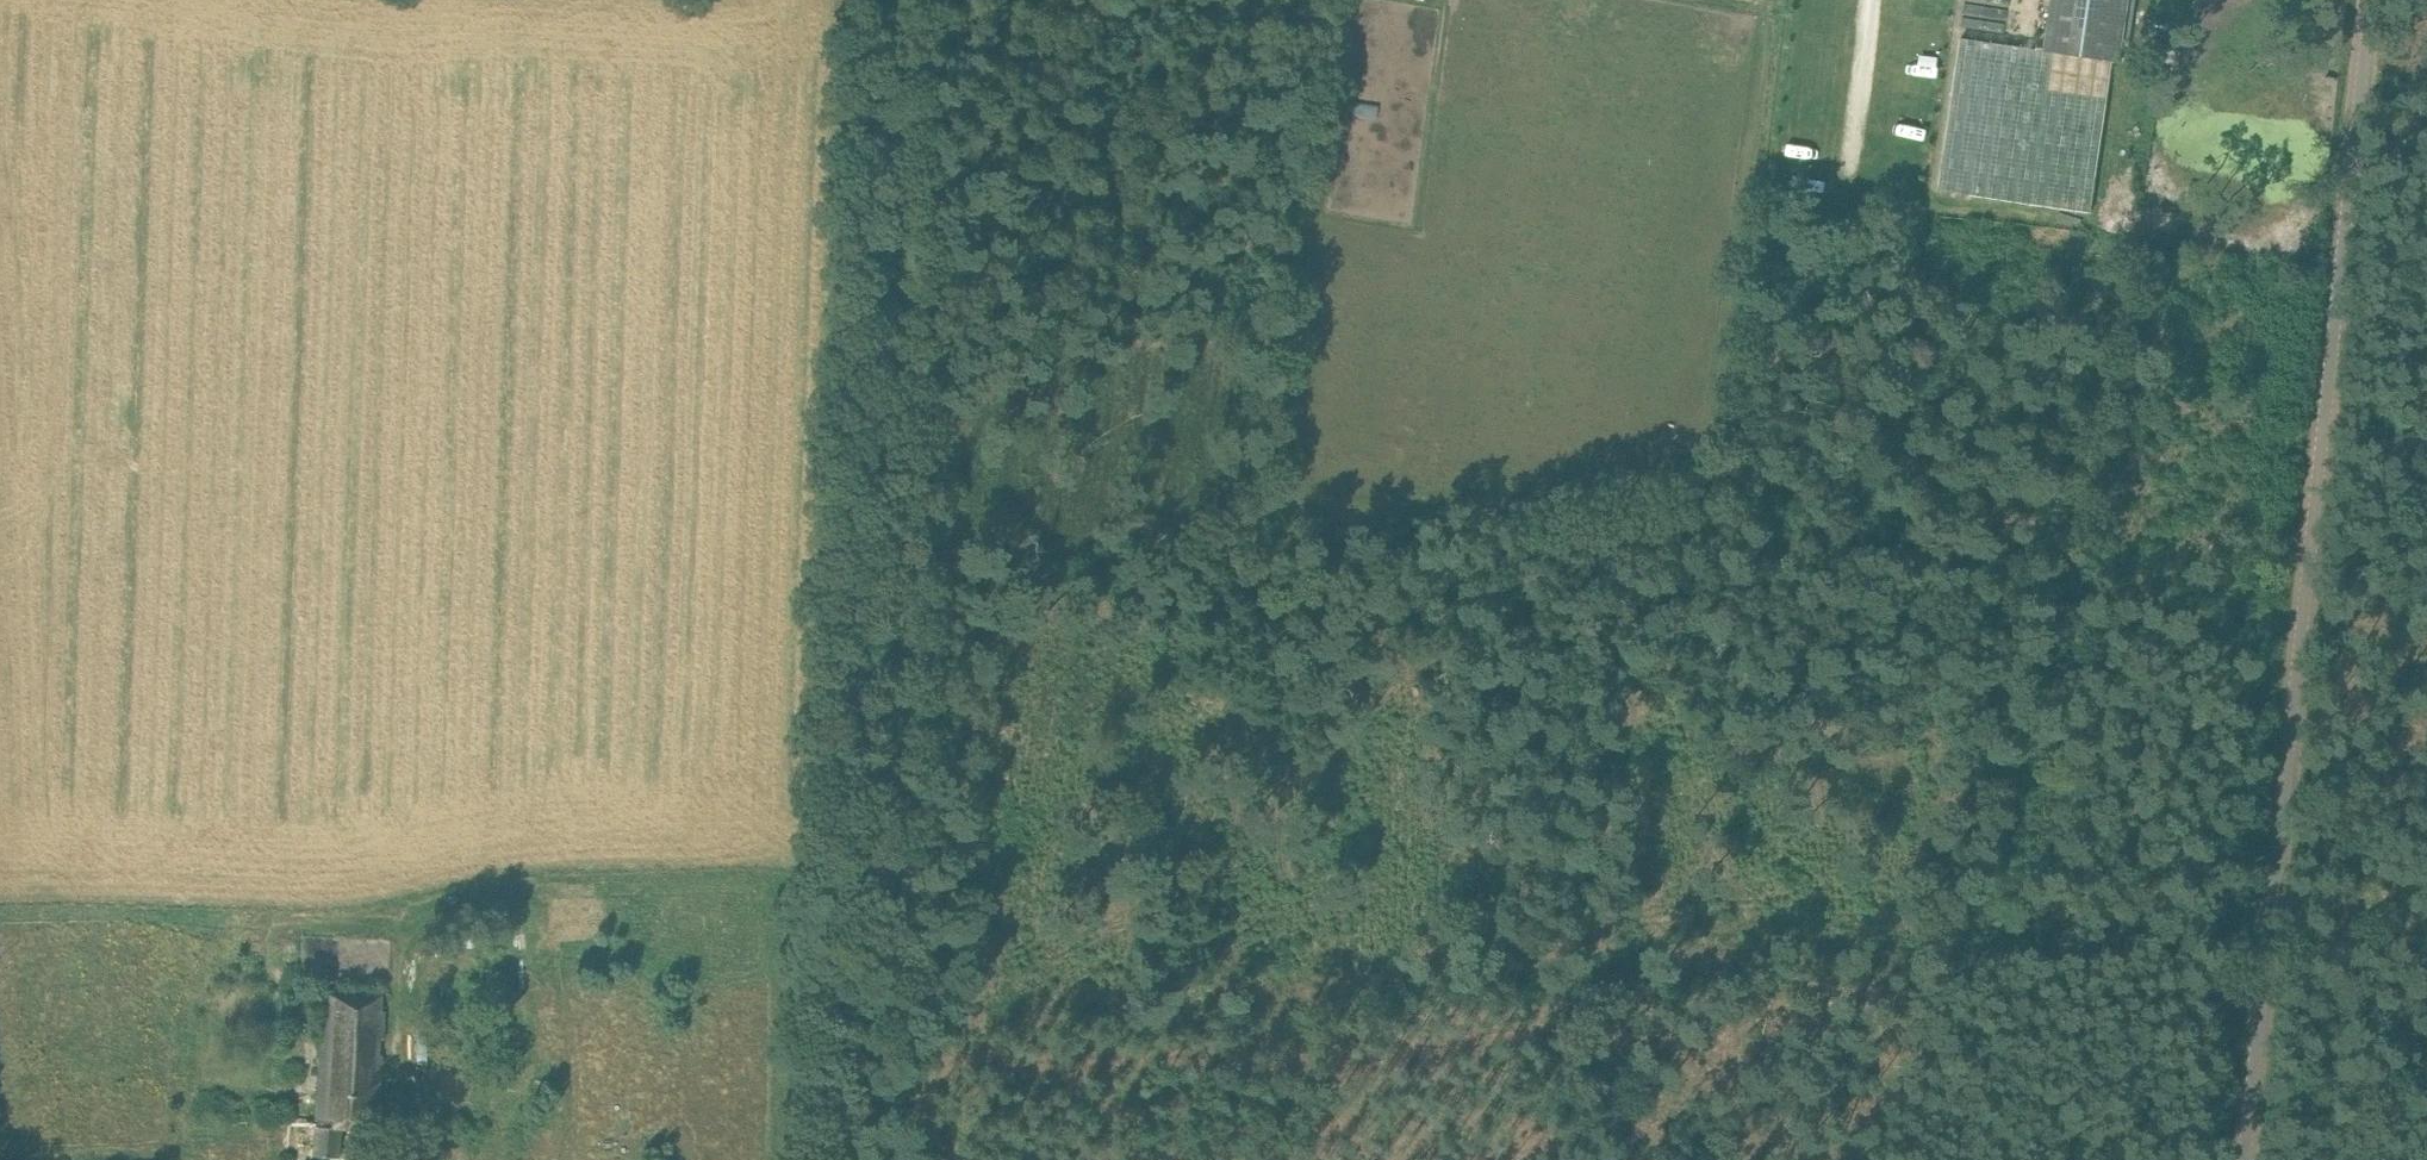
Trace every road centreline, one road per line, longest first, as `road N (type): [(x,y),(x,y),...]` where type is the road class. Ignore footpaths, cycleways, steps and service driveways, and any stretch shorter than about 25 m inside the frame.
road 1 (tertiary): [(2250,1159),(2373,0)]

